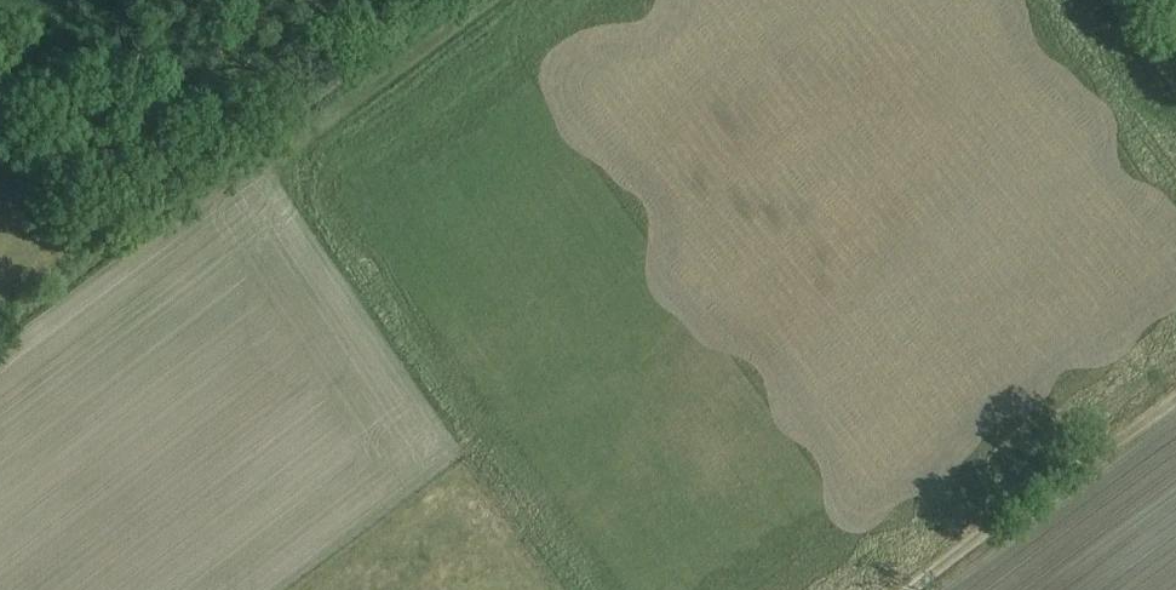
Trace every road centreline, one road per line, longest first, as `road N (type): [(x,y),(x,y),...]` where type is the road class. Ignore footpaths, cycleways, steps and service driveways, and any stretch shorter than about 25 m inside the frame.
road 1 (track): [(1175,384),(900,589)]

